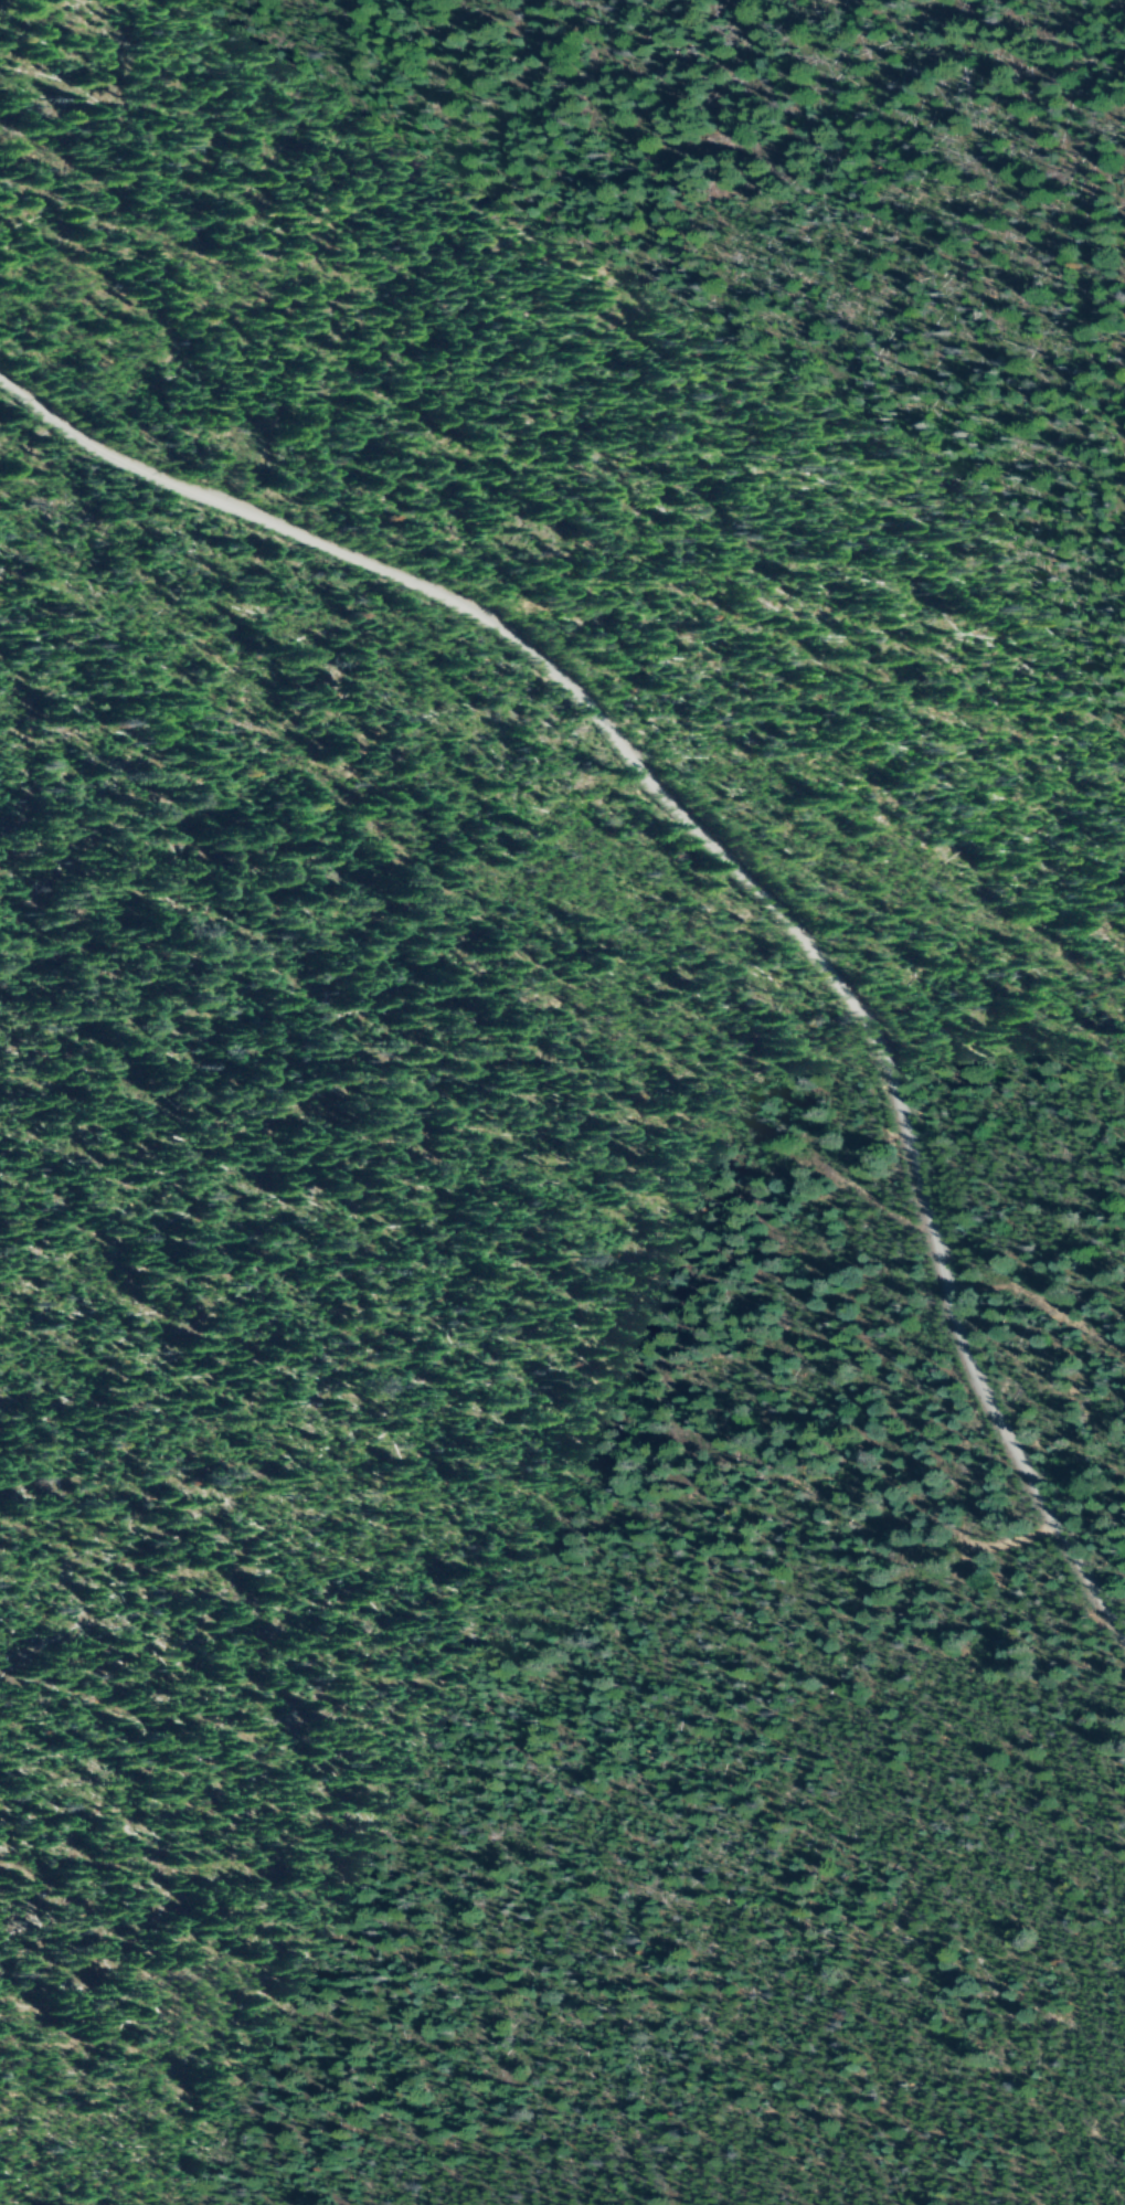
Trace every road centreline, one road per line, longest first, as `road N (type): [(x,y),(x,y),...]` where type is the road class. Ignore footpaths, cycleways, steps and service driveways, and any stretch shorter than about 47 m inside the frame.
road 1 (track): [(0,379),(83,449),(381,572),(508,639),(648,778),(881,1048),(954,1348),(1124,1637)]
road 2 (track): [(0,1842),(159,1957),(318,2162),(703,2199),(880,2102),(1011,1910),(1047,1702),(1058,1529)]

